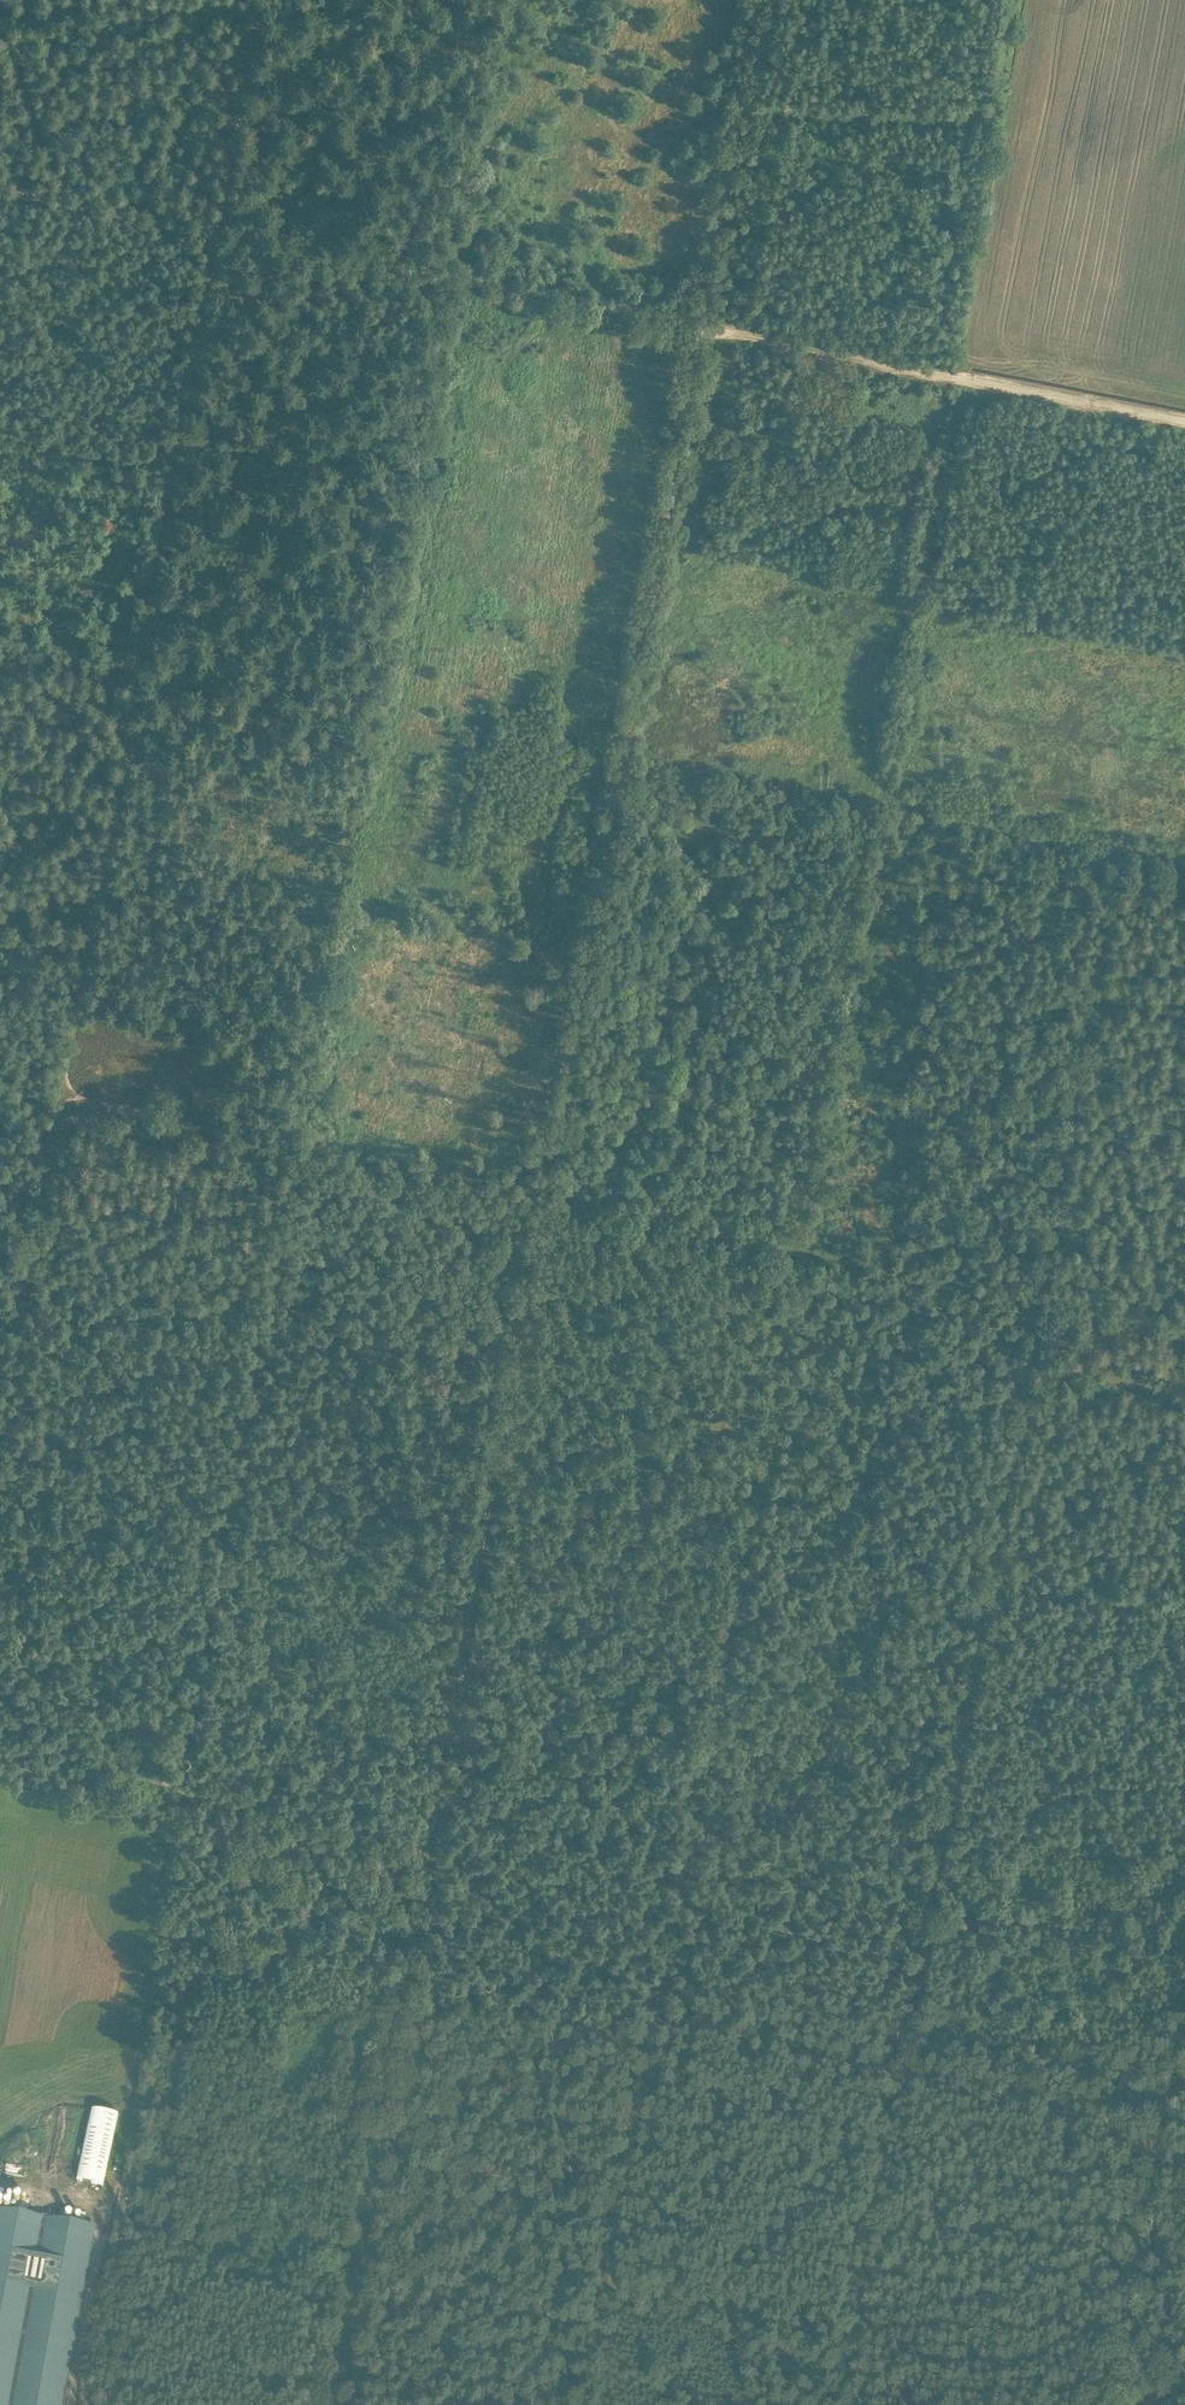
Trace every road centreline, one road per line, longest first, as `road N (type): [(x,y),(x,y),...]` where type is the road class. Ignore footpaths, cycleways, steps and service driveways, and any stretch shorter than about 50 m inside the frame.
road 1 (track): [(694,323),(1184,422)]

